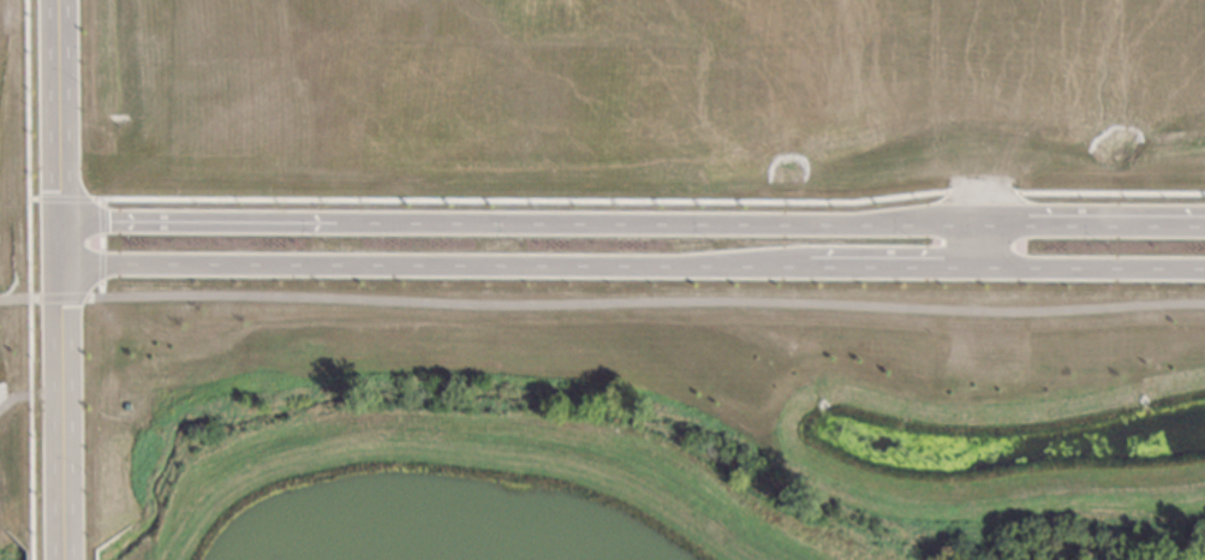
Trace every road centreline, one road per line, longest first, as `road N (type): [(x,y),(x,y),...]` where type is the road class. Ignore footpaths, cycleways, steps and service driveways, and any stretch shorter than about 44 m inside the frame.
road 1 (residential): [(983,222),(55,221)]
road 2 (residential): [(55,267),(687,269)]
road 3 (residential): [(60,559),(52,0)]
road 4 (residential): [(687,269),(983,270)]
road 5 (residential): [(1204,225),(983,222)]
road 6 (residential): [(983,270),(1204,271)]

